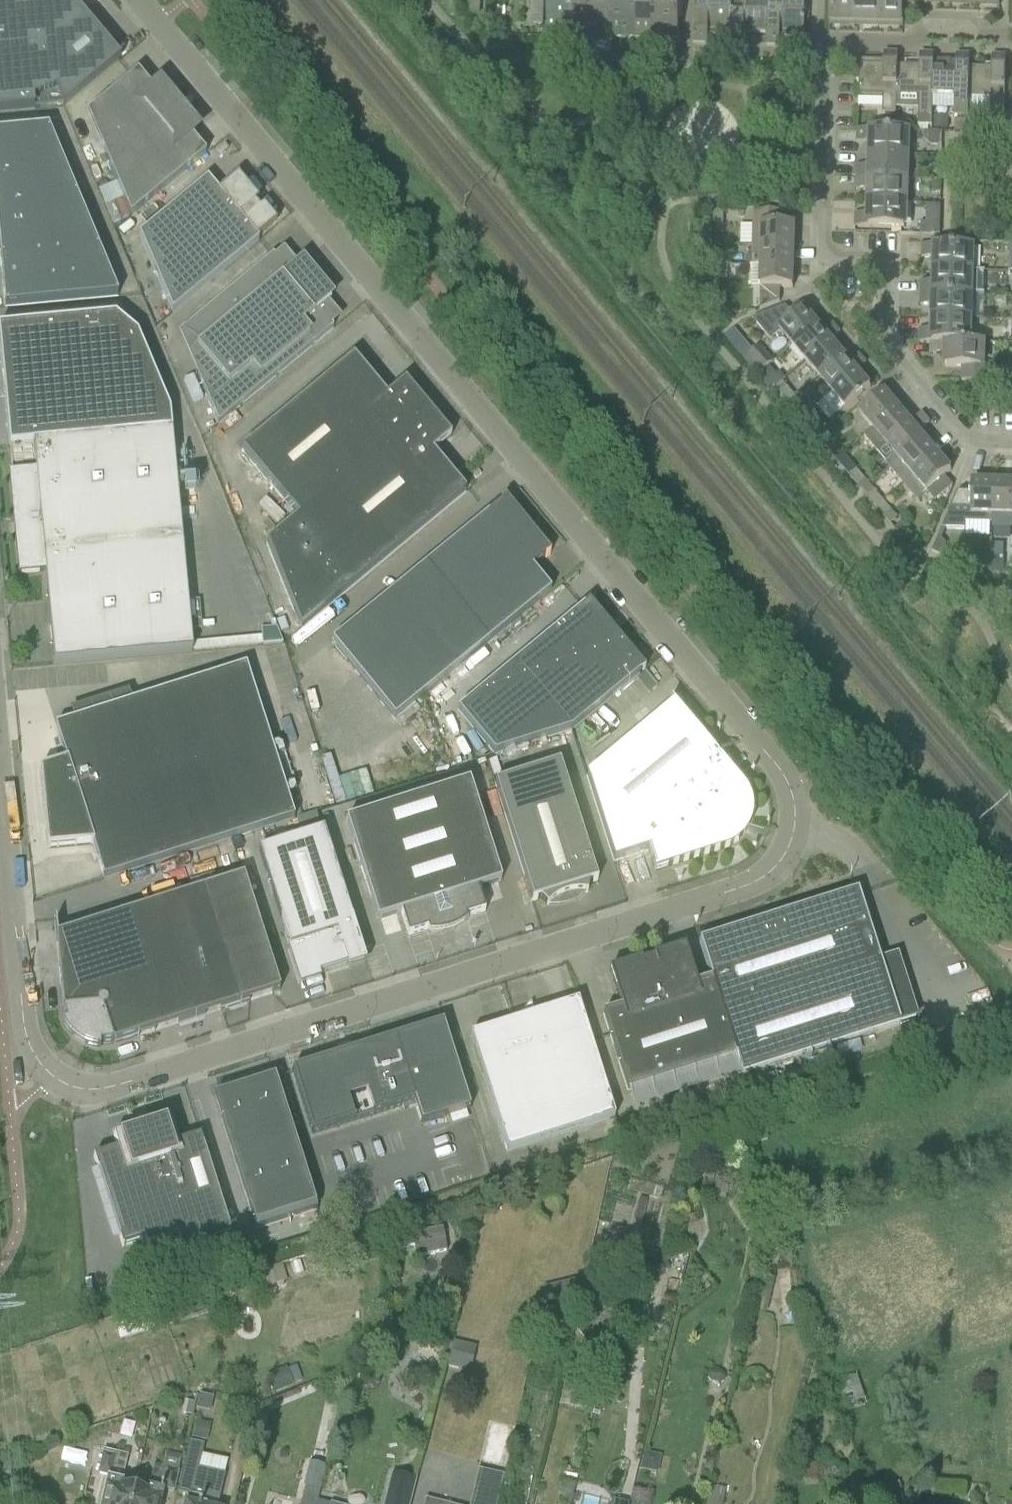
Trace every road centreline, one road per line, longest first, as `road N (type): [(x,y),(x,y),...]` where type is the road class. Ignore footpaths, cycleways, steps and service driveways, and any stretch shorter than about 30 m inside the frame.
road 1 (unclassified): [(135,0),(785,779),(796,830),(768,878),(744,890),(112,1091),(75,1096),(55,1083)]
road 2 (residential): [(1011,446),(968,445),(886,338),(886,270),(822,268),(821,46)]
road 3 (unclassified): [(55,1083),(33,1063),(25,1037),(0,768)]
road 4 (residential): [(821,46),(1011,31)]

